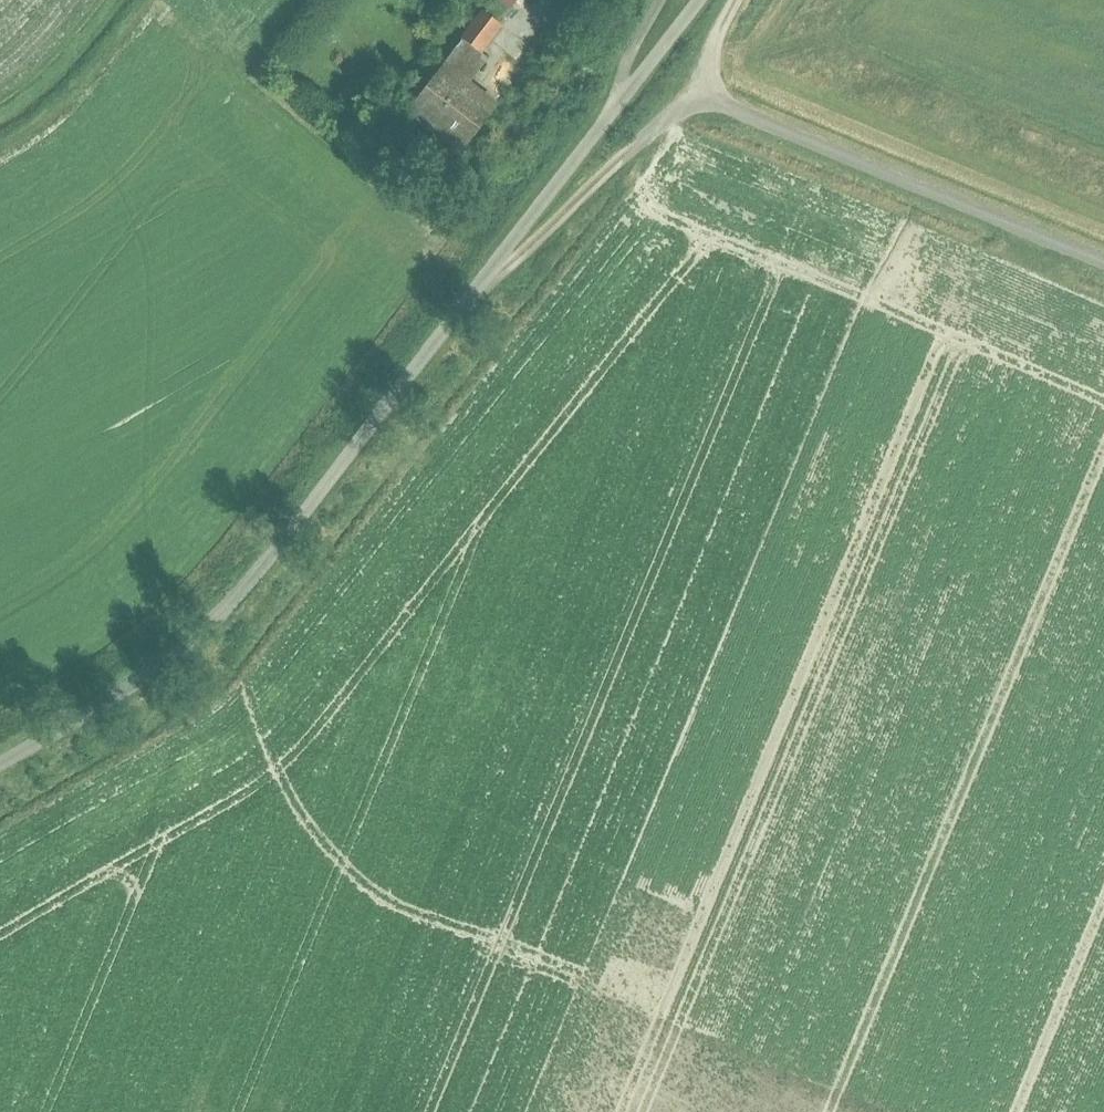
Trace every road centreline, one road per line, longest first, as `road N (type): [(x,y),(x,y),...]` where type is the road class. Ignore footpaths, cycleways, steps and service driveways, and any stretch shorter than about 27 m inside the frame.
road 1 (unclassified): [(0,763),(174,658),(226,609),(482,280)]
road 2 (unclassified): [(690,90),(1103,261)]
road 3 (unclassified): [(697,0),(482,280)]
road 4 (unclassified): [(482,280),(513,263),(690,90)]

